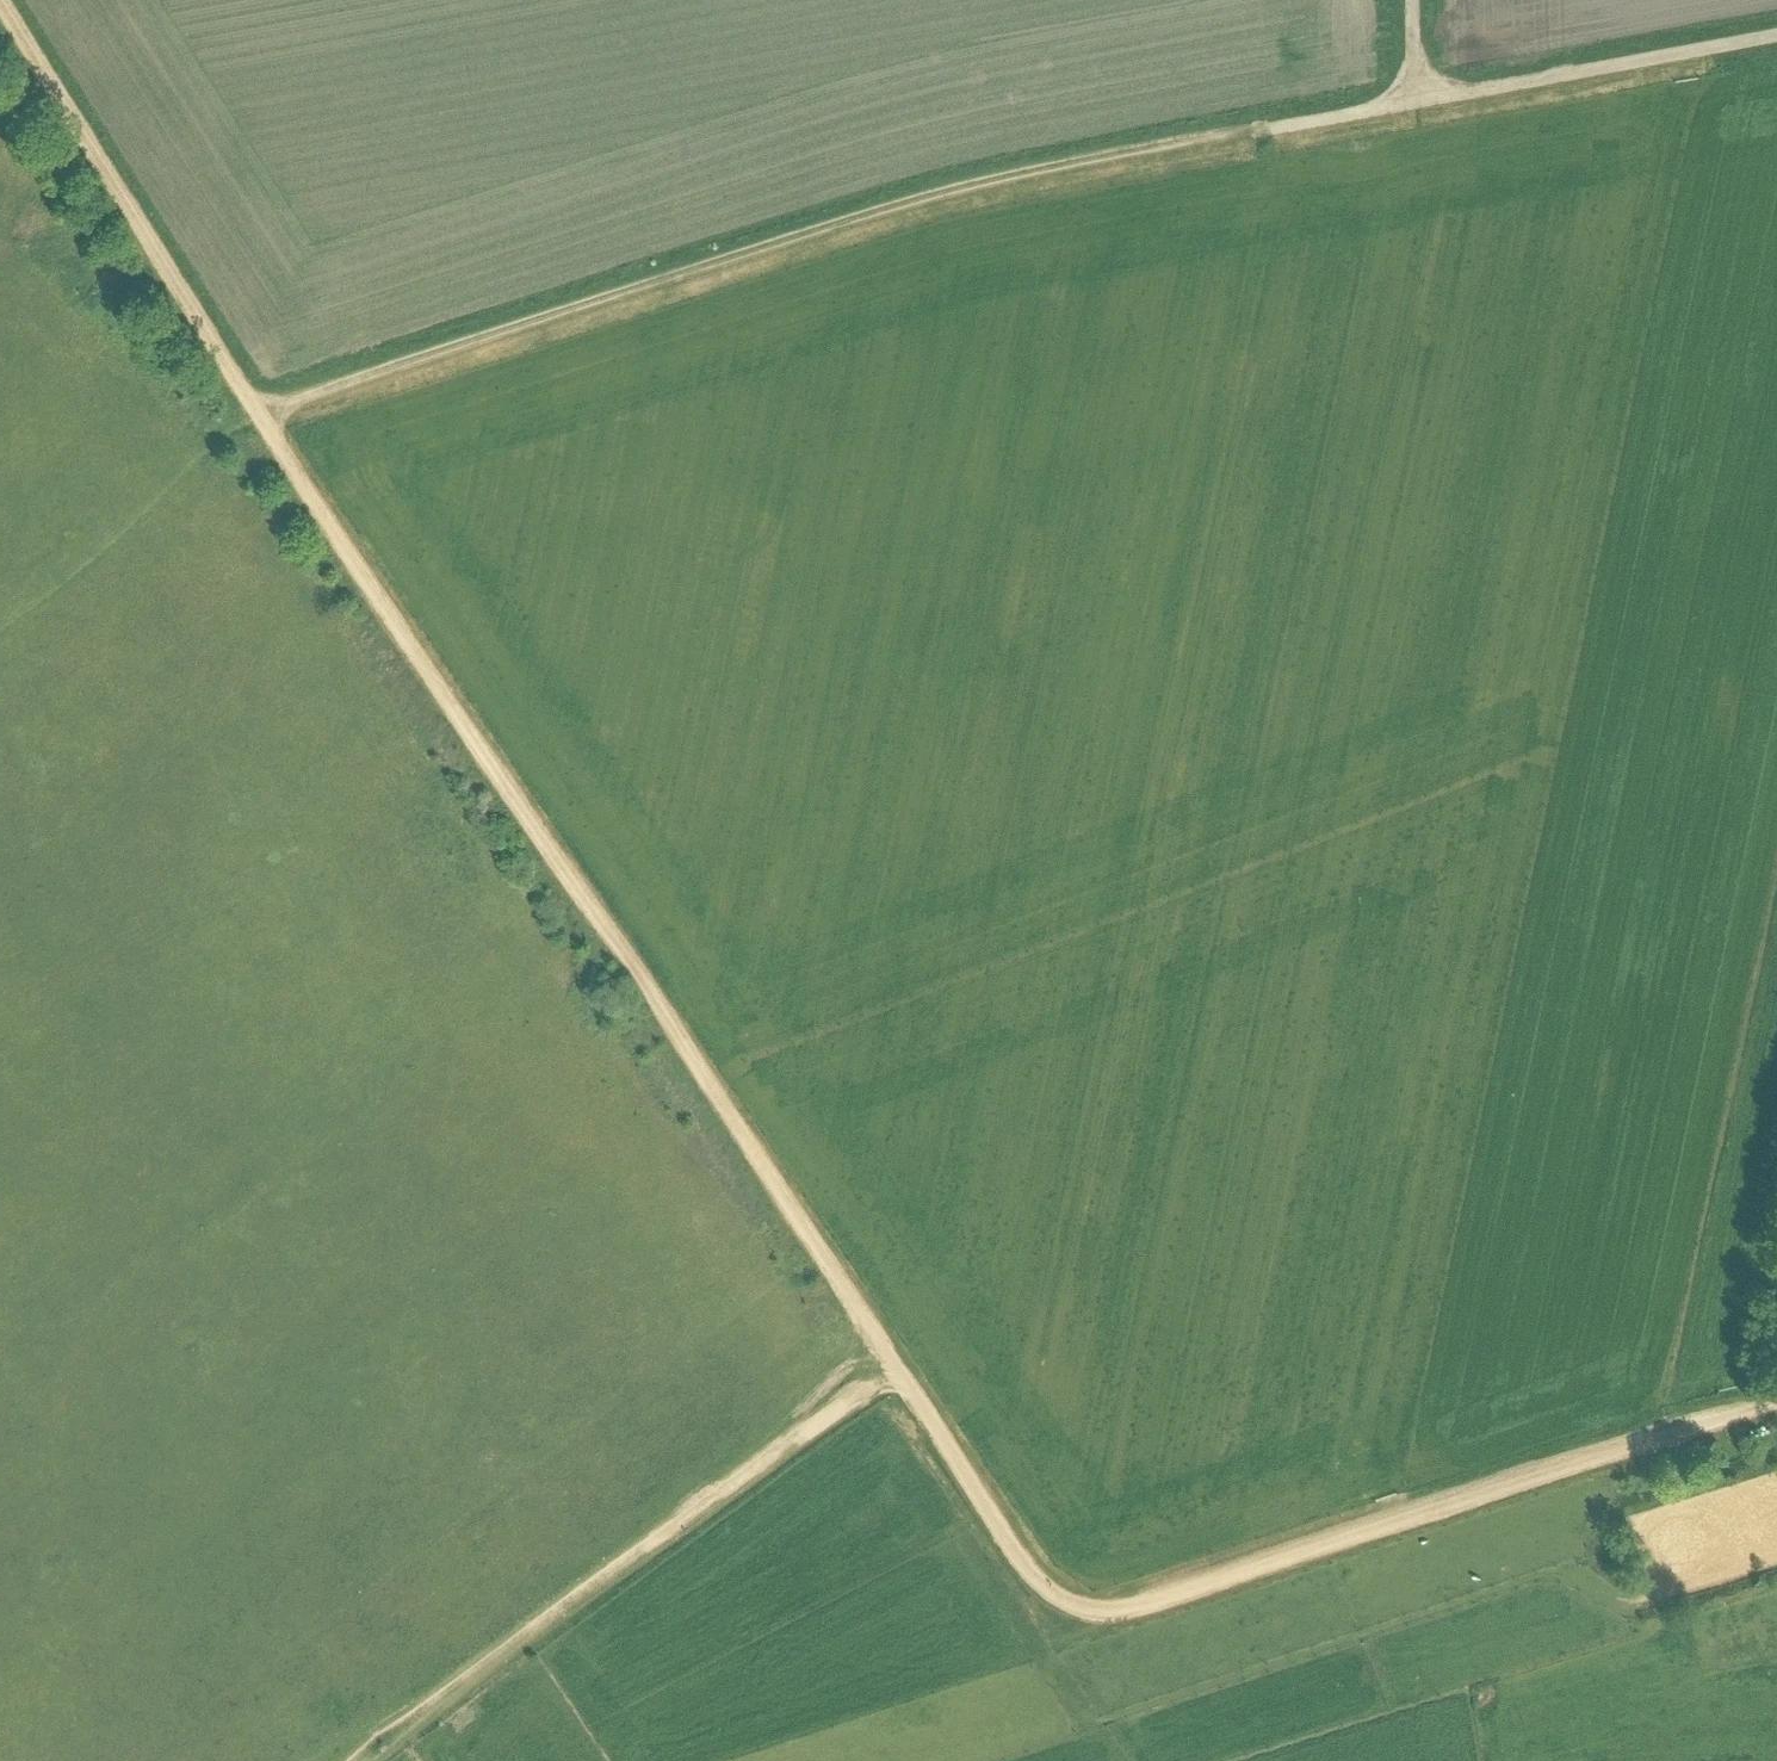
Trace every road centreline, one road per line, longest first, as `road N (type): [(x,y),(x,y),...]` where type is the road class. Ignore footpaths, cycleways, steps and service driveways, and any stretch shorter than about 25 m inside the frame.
road 1 (track): [(1414,0),(1417,101),(1029,170),(254,411)]
road 2 (track): [(254,411),(895,1366)]
road 3 (track): [(895,1366),(1019,1558),(1054,1598),(1093,1610),(1132,1607),(1776,1390)]
road 4 (track): [(895,1366),(356,1760)]
road 5 (track): [(0,7),(254,411)]
road 6 (unclassified): [(1776,34),(1417,101)]

